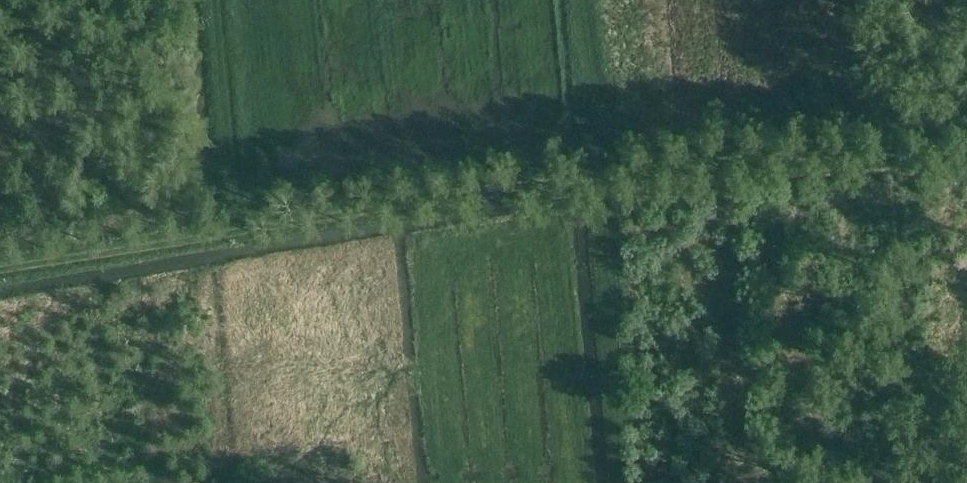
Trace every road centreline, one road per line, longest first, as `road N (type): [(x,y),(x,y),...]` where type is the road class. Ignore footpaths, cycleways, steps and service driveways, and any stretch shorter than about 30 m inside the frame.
road 1 (track): [(966,150),(726,163),(477,192),(0,271)]
road 2 (track): [(237,231),(218,0)]
road 3 (track): [(586,0),(615,175)]

